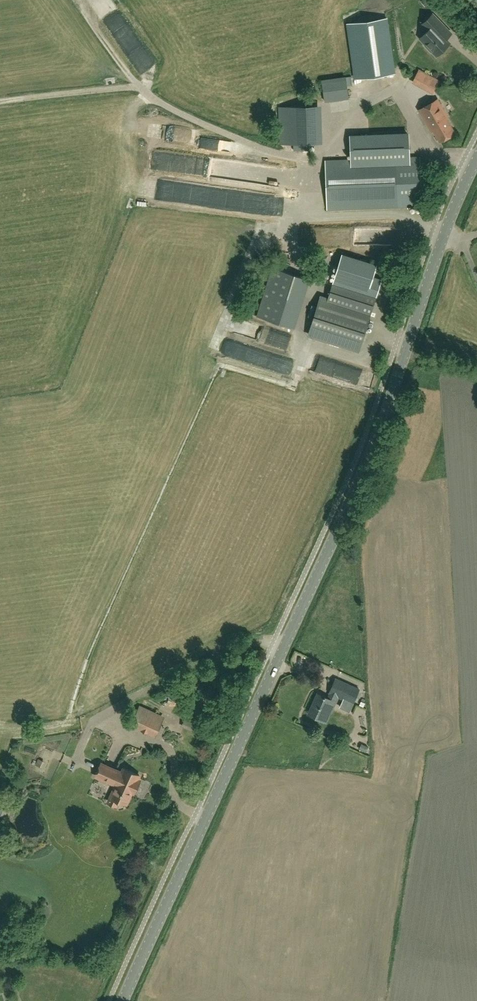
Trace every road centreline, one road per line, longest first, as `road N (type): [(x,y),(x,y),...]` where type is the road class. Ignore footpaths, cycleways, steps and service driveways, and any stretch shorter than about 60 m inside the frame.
road 1 (secondary): [(123,1000),(386,417),(443,238),(476,161)]

